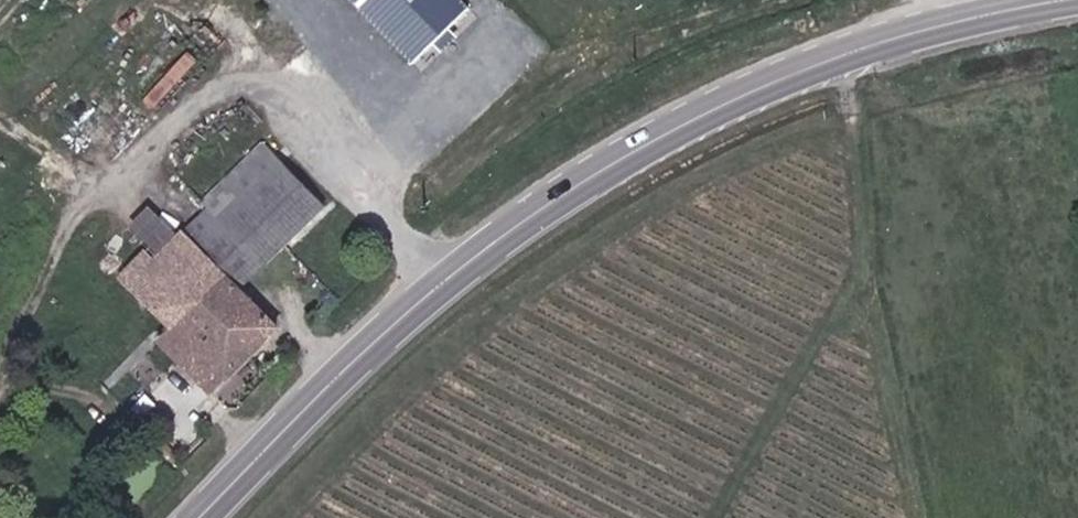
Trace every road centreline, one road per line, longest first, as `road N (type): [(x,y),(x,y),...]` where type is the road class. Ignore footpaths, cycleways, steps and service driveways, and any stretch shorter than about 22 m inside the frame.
road 1 (secondary): [(1015,0),(894,17),(788,46),(609,124),(525,176),(414,274),(185,517)]

